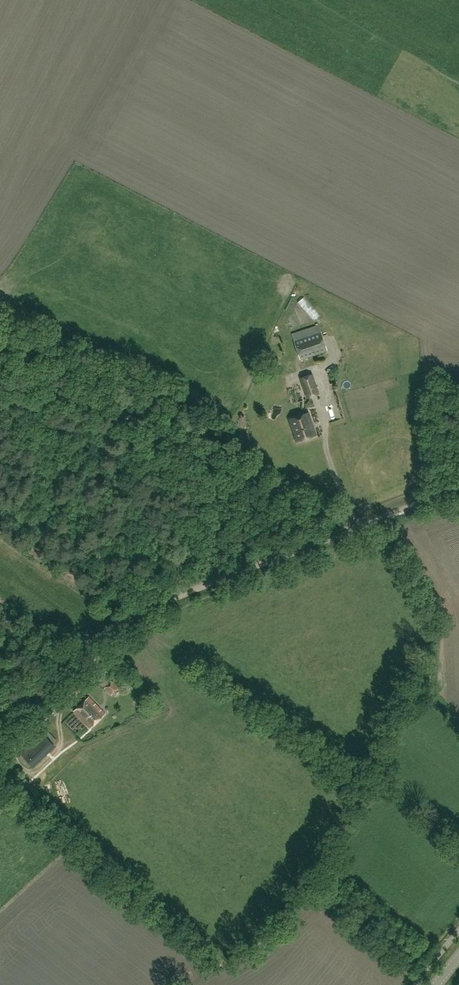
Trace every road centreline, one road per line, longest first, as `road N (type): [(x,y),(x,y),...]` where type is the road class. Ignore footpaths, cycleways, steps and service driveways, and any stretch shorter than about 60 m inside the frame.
road 1 (residential): [(0,718),(93,644),(164,602),(458,489)]

